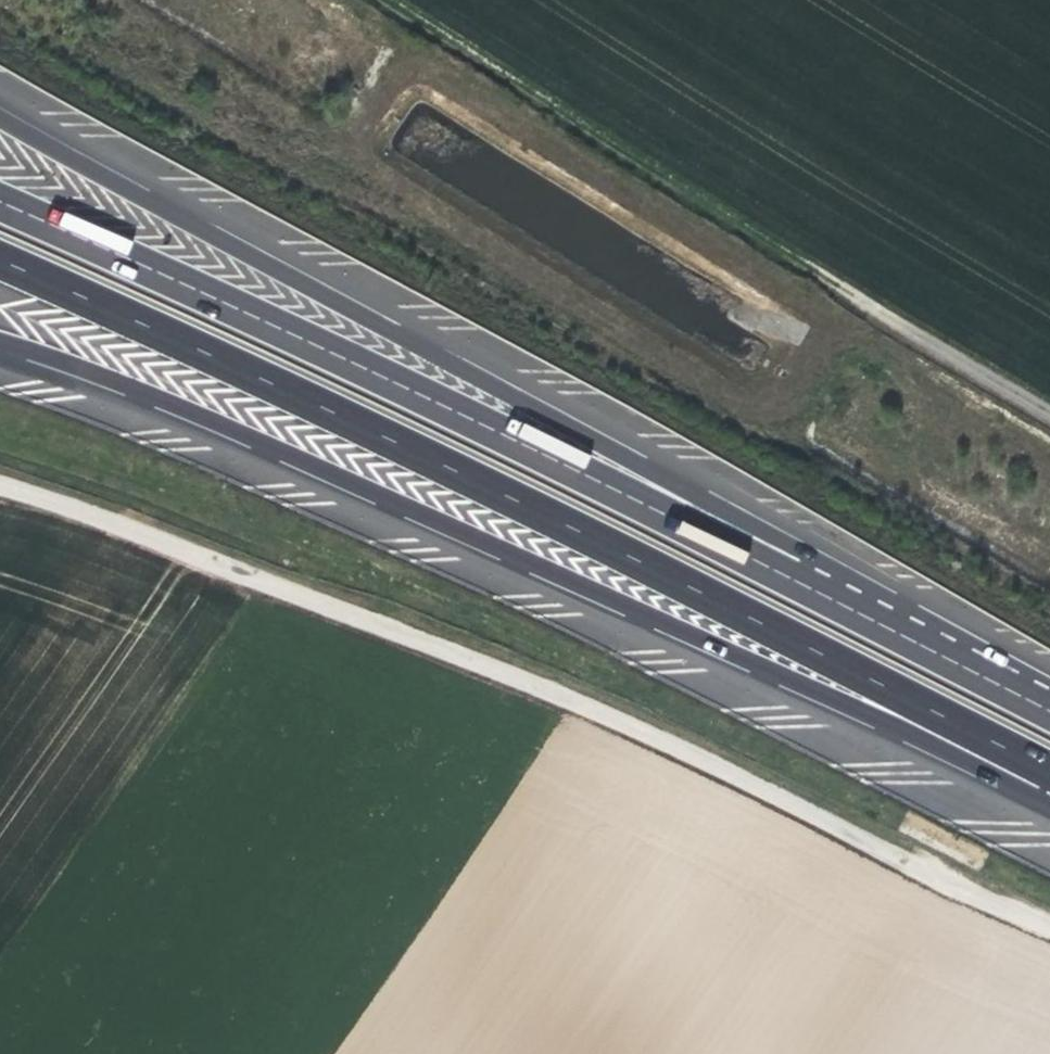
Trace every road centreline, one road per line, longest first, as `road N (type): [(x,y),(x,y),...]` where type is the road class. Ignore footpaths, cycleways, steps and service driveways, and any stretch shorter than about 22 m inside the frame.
road 1 (motorway): [(0,263),(453,471),(1046,769)]
road 2 (track): [(1049,933),(380,619),(0,487)]
road 3 (motorway): [(0,345),(196,415),(973,765),(1046,769)]
road 4 (motorway): [(787,578),(764,534),(0,115)]
road 5 (motorway): [(787,578),(500,431),(0,203)]
road 6 (motorway): [(1049,711),(787,578)]

